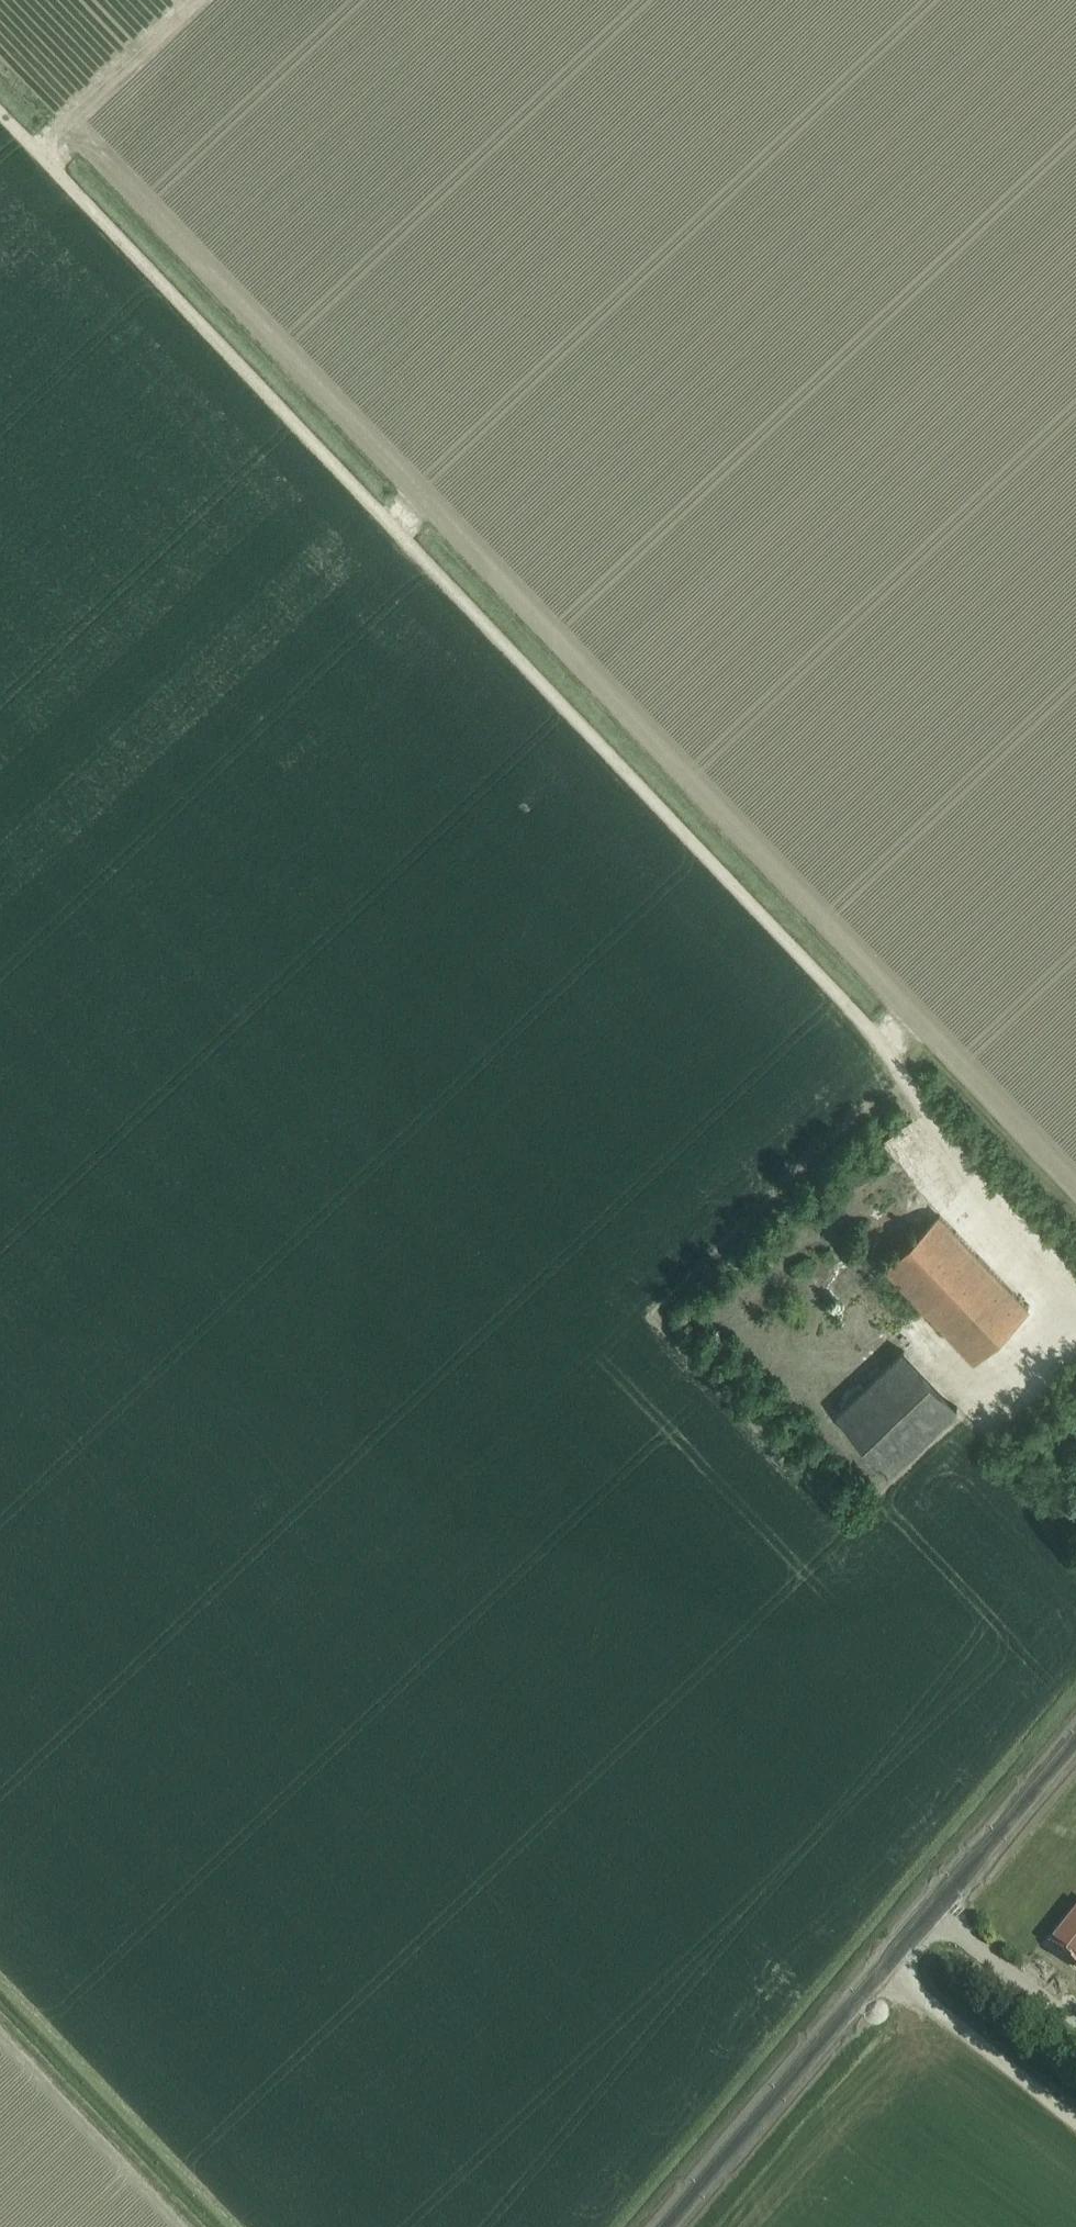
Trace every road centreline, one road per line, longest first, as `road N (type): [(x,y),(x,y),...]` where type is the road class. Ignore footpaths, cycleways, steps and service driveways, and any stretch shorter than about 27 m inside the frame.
road 1 (track): [(0,105),(894,1048),(951,1151),(1075,1286)]
road 2 (unclassified): [(663,2226),(1075,1738)]

